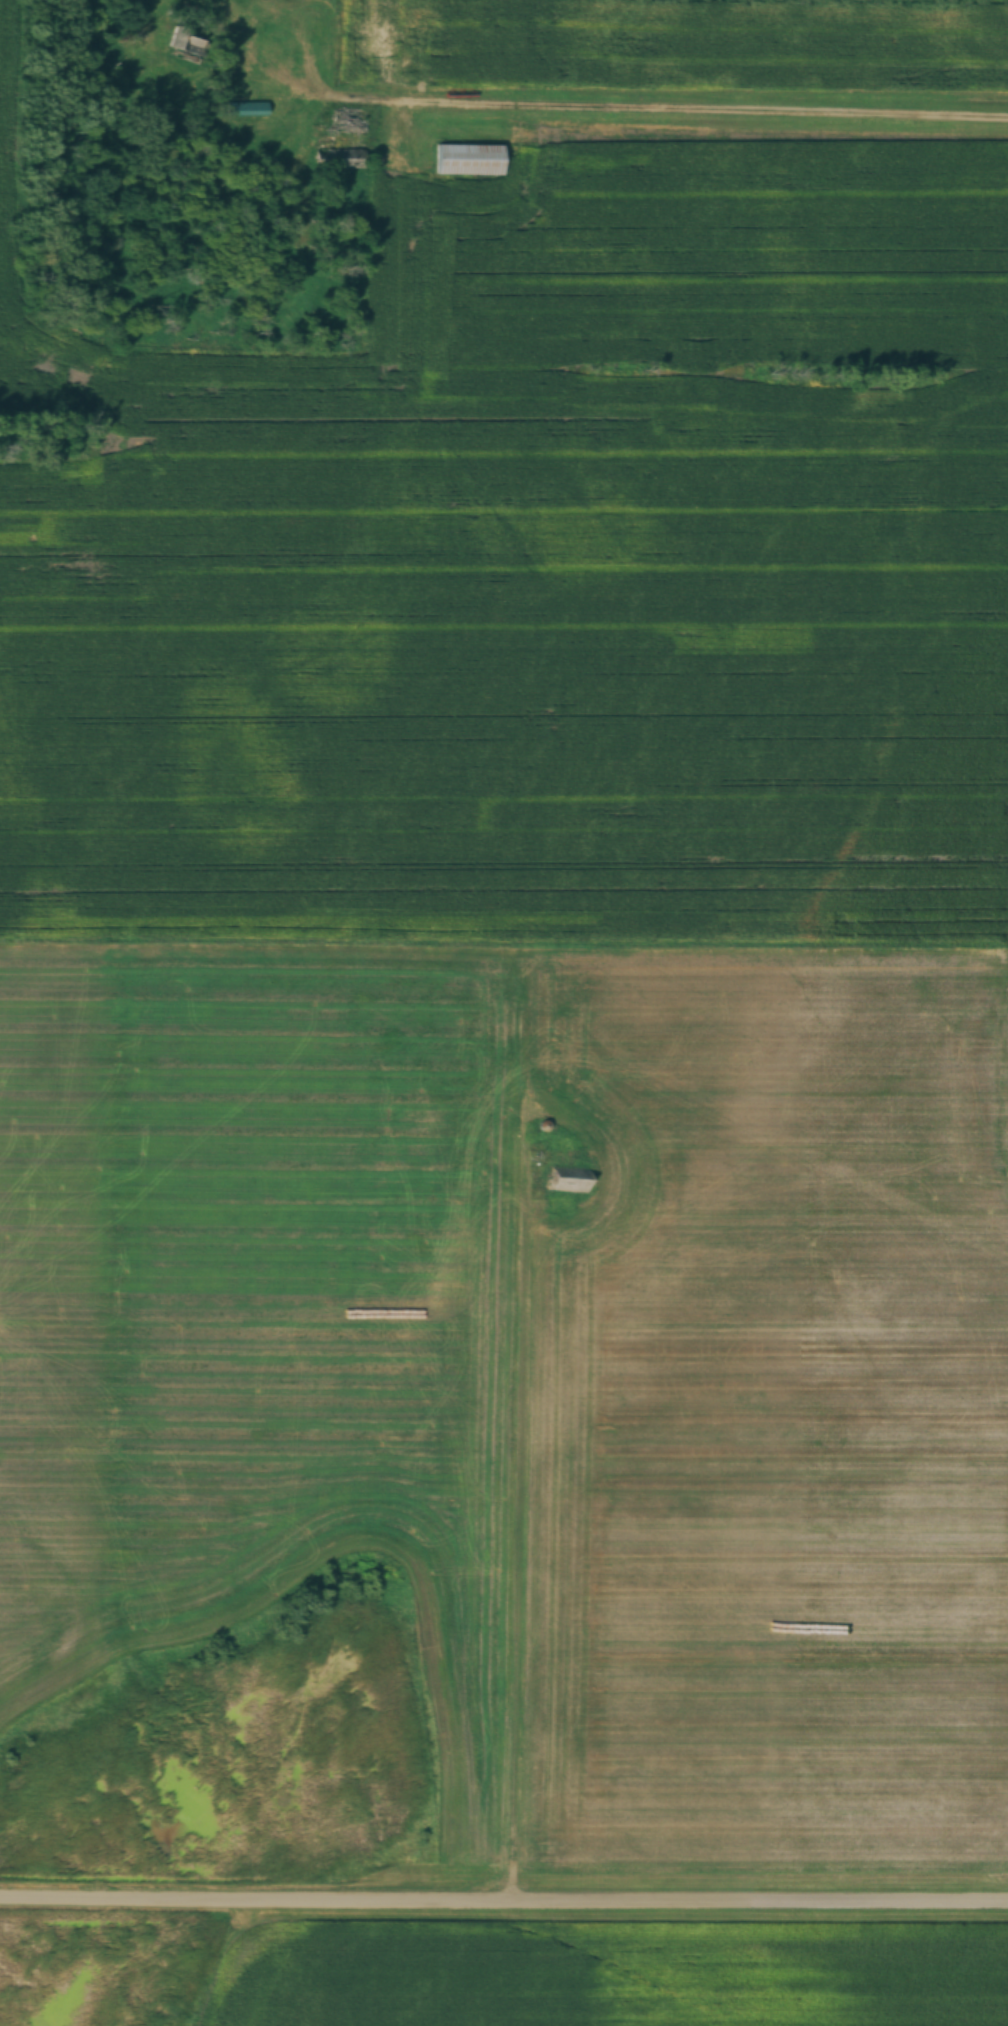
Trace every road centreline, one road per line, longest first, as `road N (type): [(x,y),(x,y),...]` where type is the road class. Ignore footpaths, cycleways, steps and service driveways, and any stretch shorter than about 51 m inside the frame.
road 1 (residential): [(0,1895),(1007,1900)]

